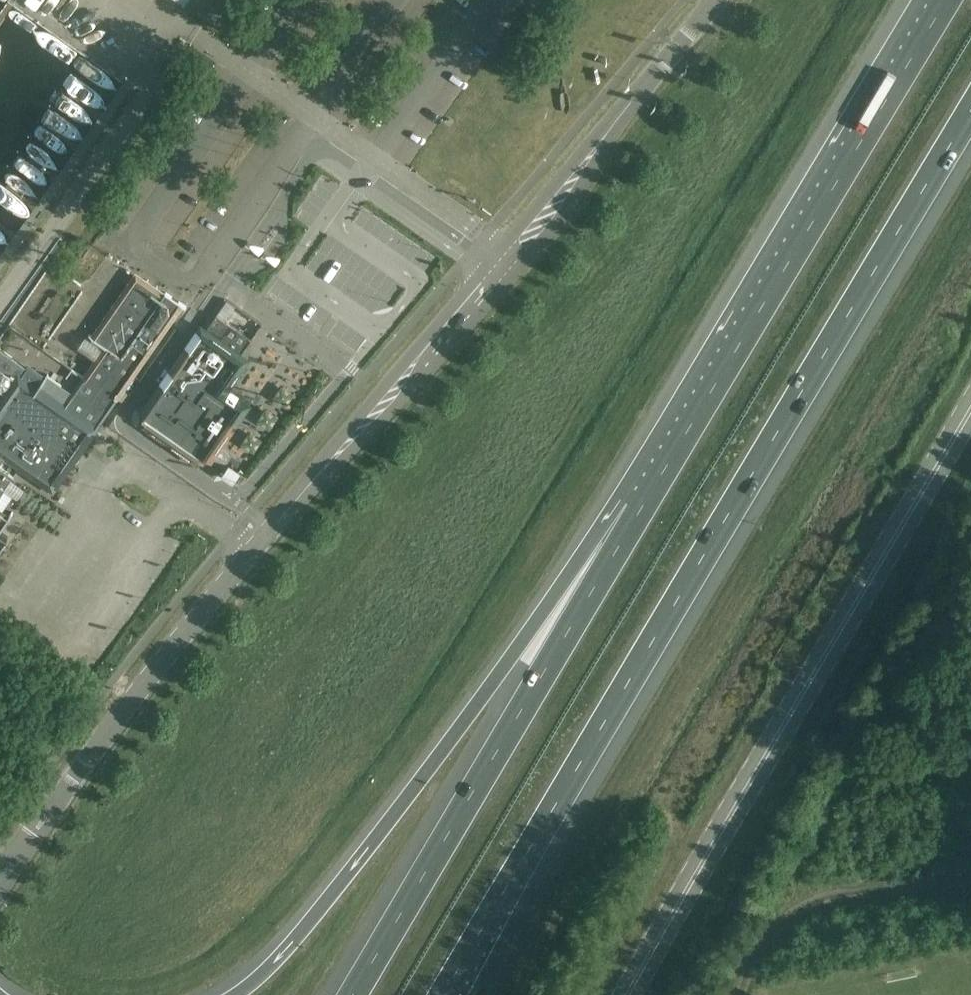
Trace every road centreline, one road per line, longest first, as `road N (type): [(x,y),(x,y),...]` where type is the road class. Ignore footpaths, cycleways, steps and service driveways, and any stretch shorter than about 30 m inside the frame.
road 1 (motorway): [(442,994),(970,119)]
road 2 (unclassified): [(0,879),(168,653),(513,257)]
road 3 (secondary): [(629,994),(970,408)]
road 4 (motorway): [(640,509),(542,613),(285,956),(239,994)]
road 5 (motorway): [(946,0),(640,509)]
road 6 (motorway): [(640,509),(356,994)]
road 7 (unclassified): [(513,257),(717,0)]
road 8 (unclassified): [(513,257),(256,74)]
road 9 (track): [(740,994),(759,947),(809,906),(970,880)]

